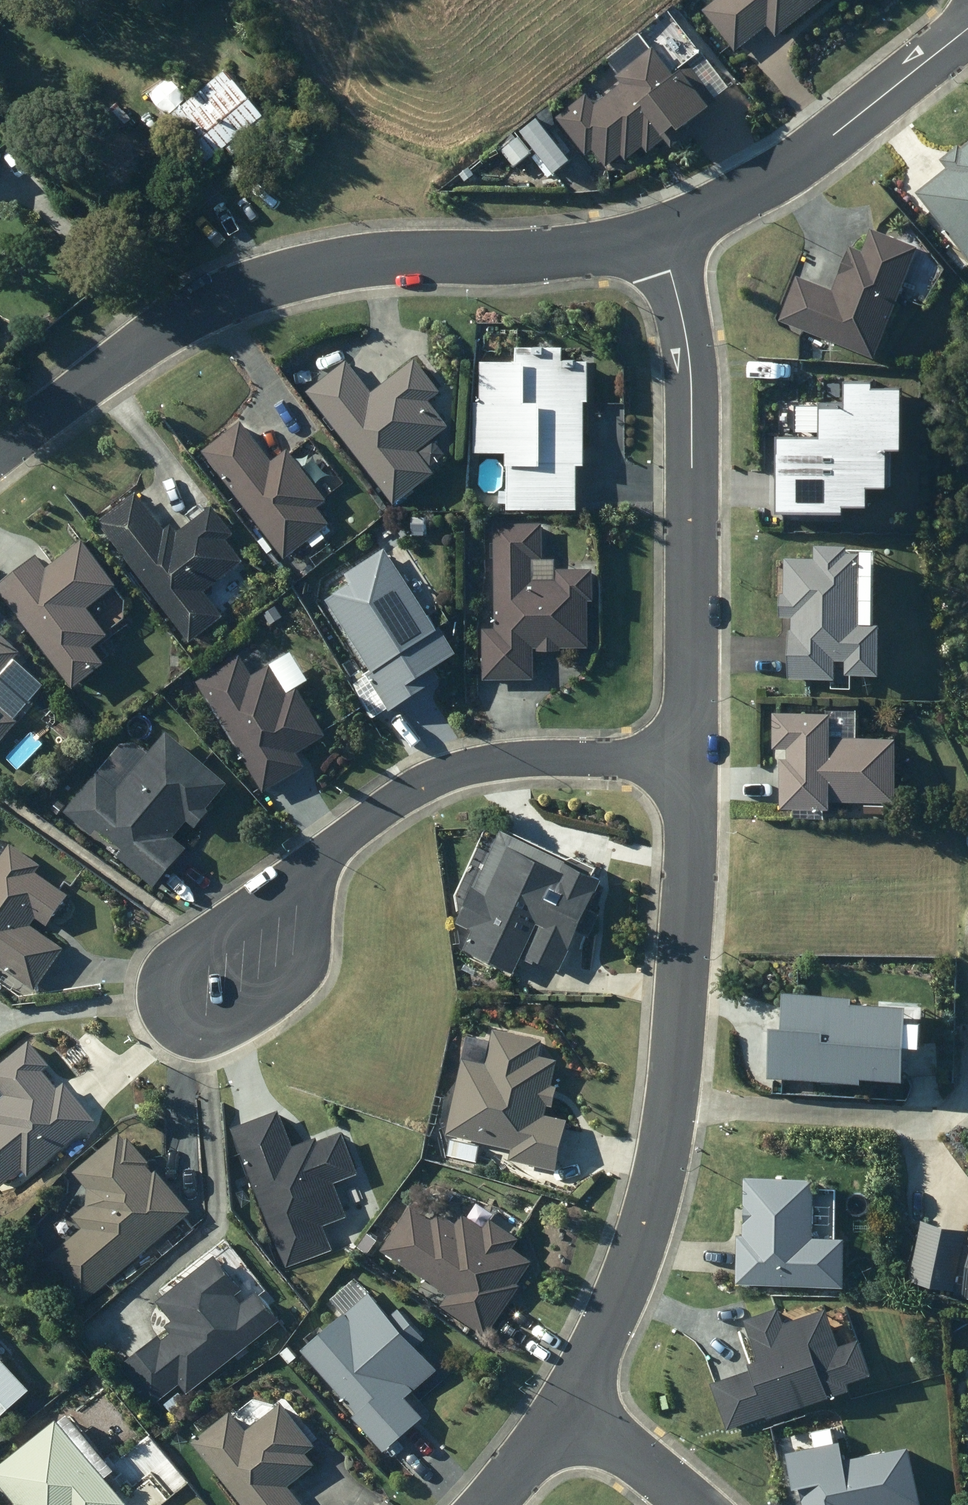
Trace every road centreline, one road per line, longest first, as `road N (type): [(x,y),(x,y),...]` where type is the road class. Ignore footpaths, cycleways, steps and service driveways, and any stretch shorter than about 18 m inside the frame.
road 1 (residential): [(663,233),(556,254),(424,259),(293,275),(153,326),(0,448)]
road 2 (residential): [(692,767),(668,1124),(637,1269),(565,1404)]
road 3 (residential): [(663,233),(686,348),(692,767)]
road 4 (residential): [(692,767),(512,757),(409,790),(328,851)]
road 5 (residential): [(328,851),(307,963),(290,989),(210,1044),(185,1037),(166,1015),(161,992),(193,942)]
road 6 (residential): [(967,31),(778,176),(663,233)]
road 7 (residential): [(565,1404),(697,1504)]
road 8 (residential): [(193,942),(328,851)]
road 9 (residential): [(565,1404),(484,1504)]

